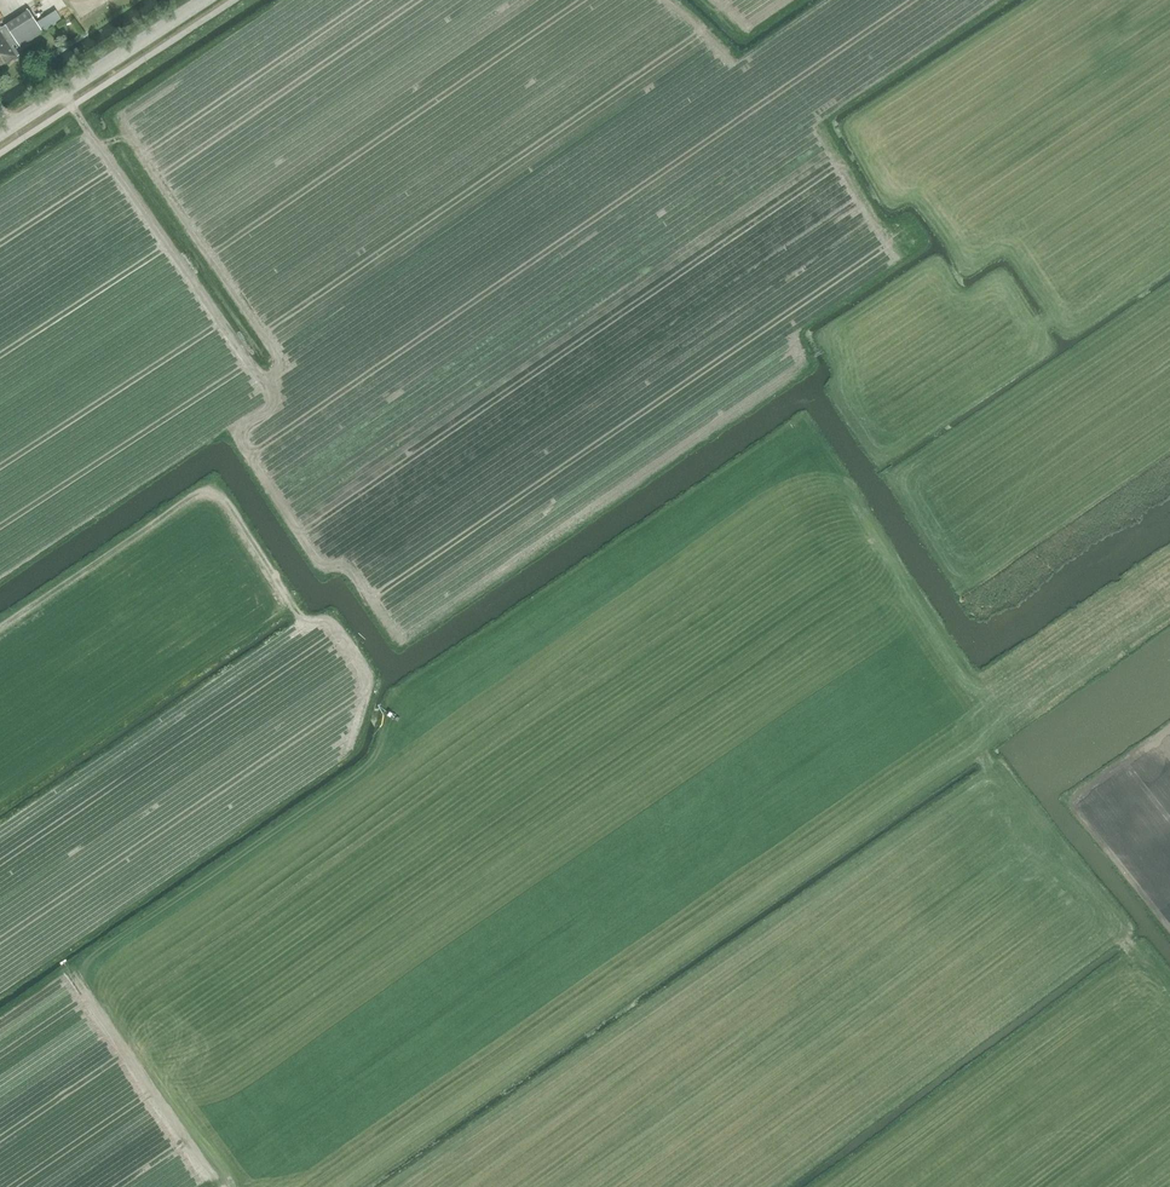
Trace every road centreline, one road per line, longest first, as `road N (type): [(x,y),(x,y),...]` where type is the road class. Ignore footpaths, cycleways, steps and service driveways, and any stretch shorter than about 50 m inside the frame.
road 1 (tertiary): [(0,134),(205,0)]
road 2 (track): [(142,204),(66,92)]

